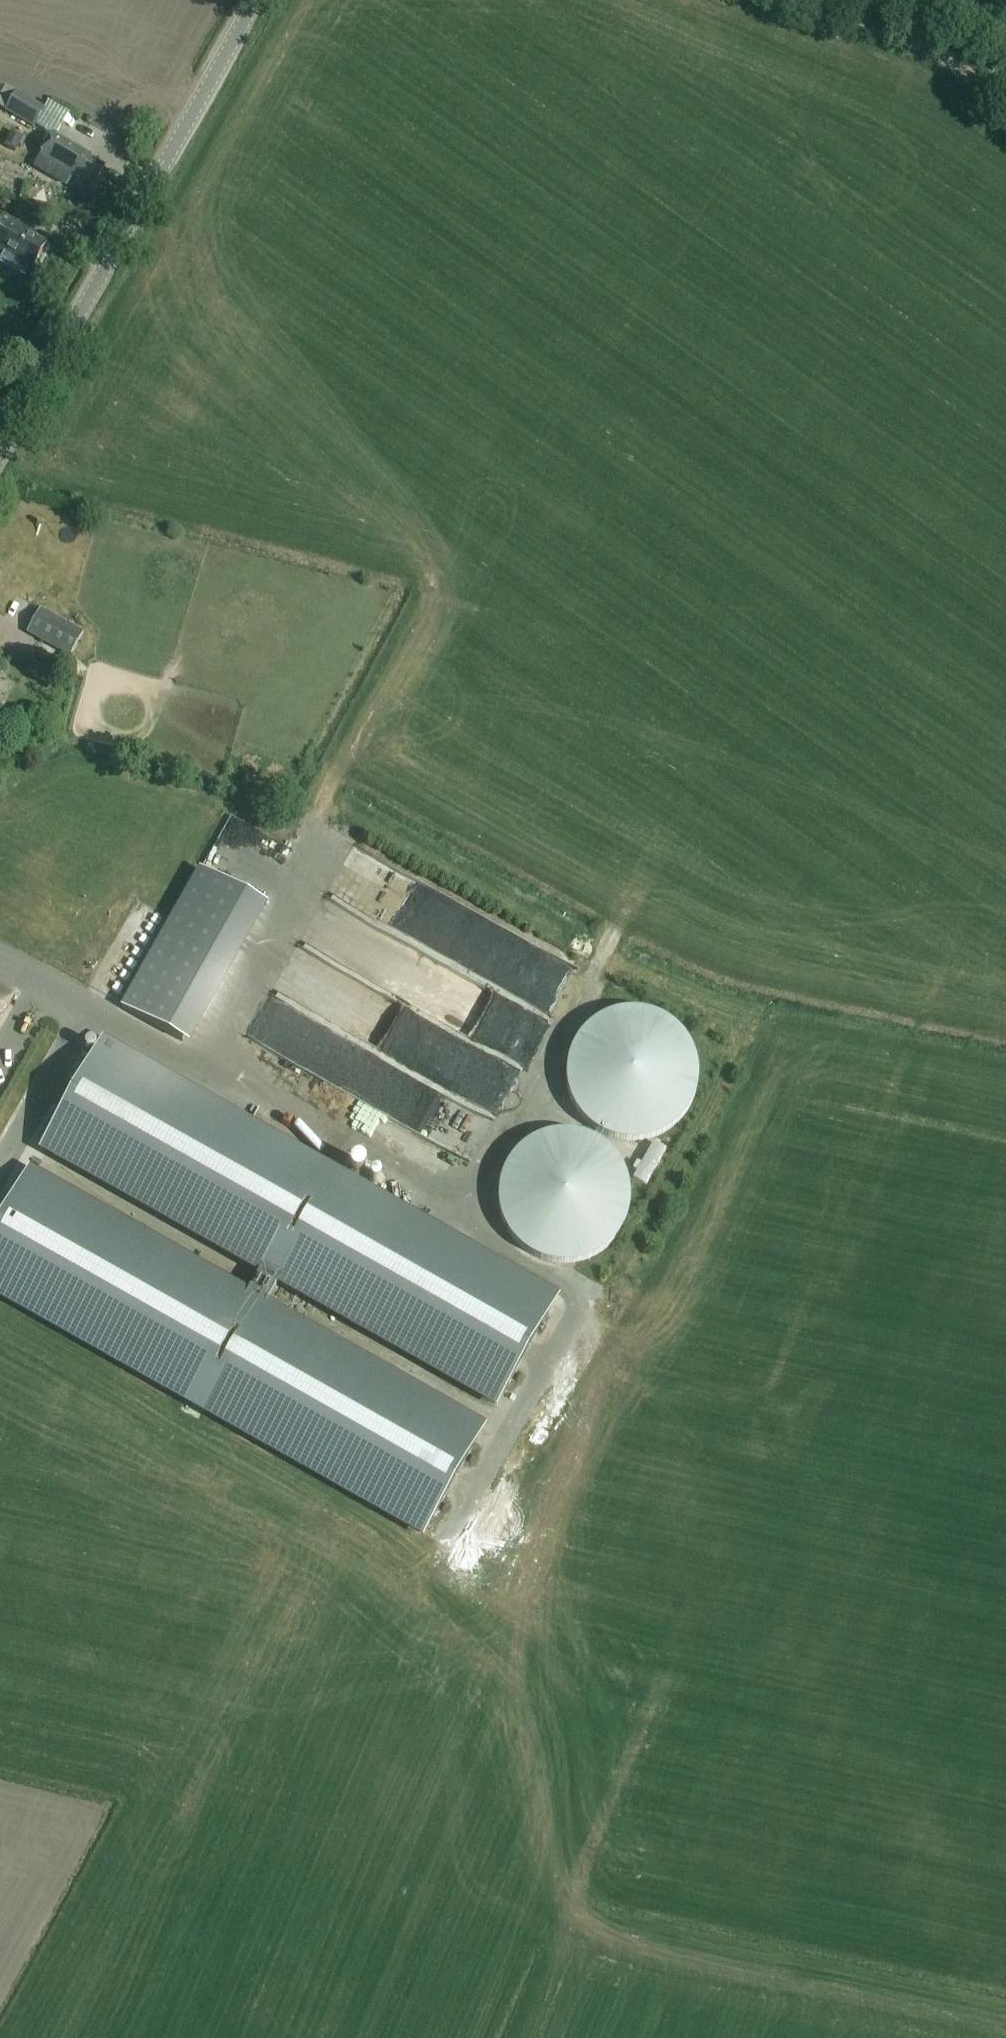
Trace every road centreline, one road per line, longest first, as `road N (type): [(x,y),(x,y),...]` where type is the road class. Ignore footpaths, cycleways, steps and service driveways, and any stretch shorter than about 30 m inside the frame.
road 1 (tertiary): [(0,454),(255,0)]
road 2 (track): [(1005,94),(815,0)]

